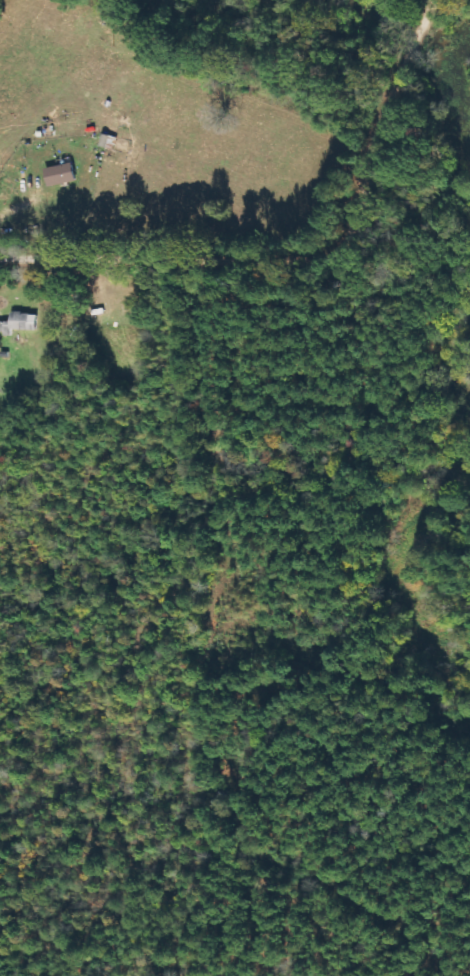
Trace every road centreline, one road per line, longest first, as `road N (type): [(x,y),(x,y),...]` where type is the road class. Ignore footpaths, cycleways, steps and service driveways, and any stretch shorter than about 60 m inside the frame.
road 1 (residential): [(0,259),(314,264),(339,251),(443,0)]
road 2 (residential): [(322,260),(420,413),(417,444),(296,599)]

